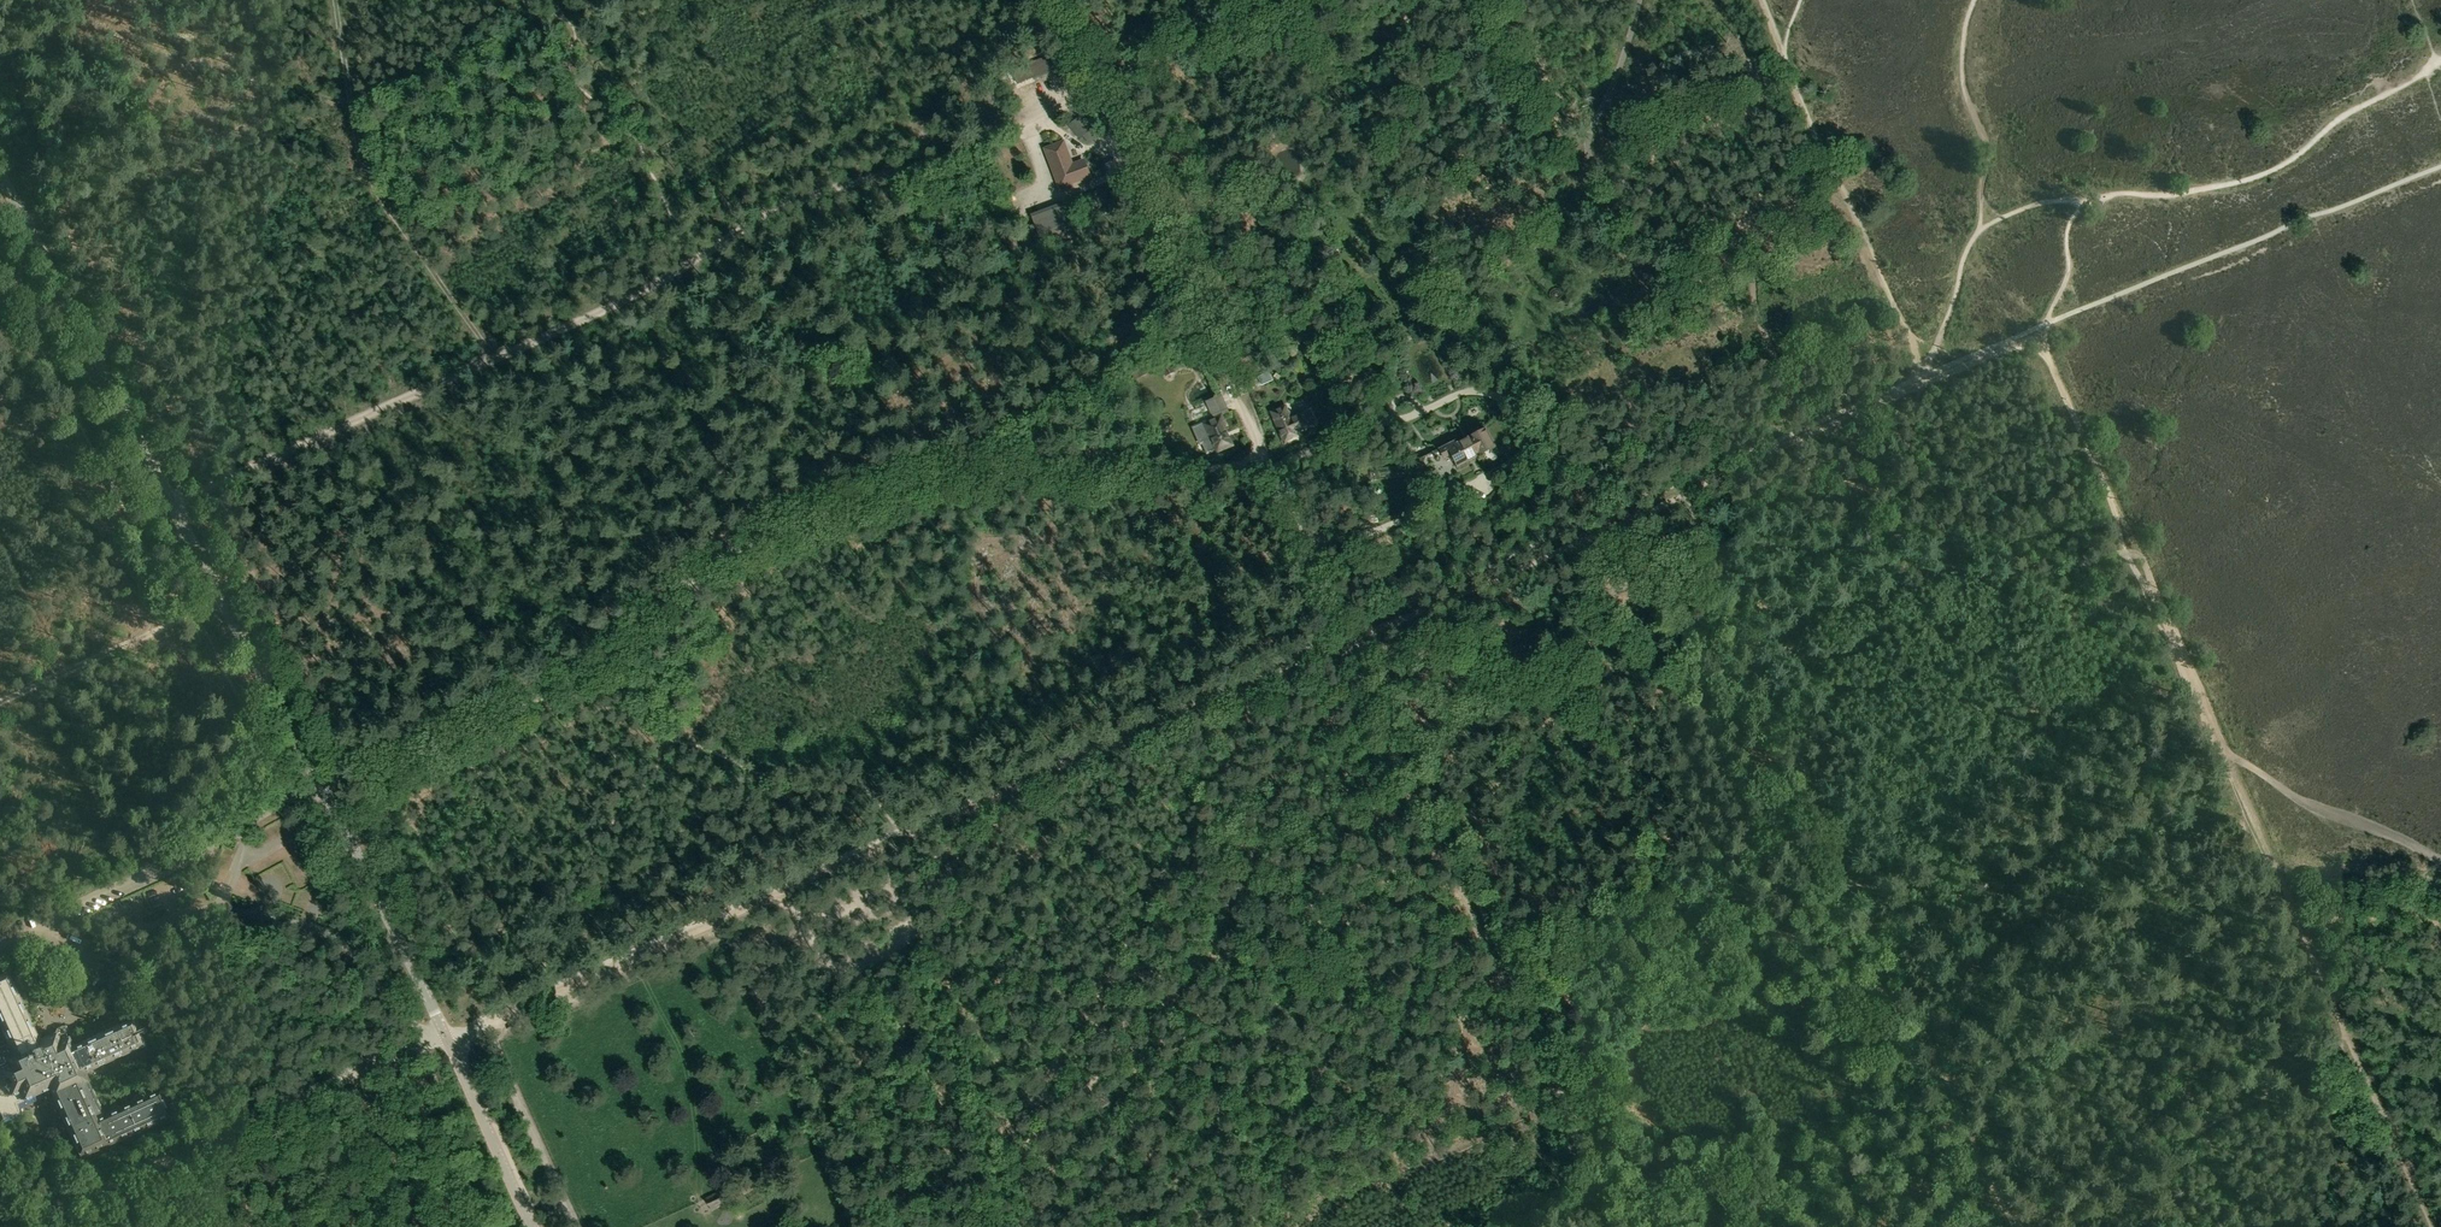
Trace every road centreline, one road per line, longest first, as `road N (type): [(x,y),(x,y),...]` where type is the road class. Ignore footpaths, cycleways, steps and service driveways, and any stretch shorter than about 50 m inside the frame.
road 1 (track): [(174,506),(494,348),(644,290),(805,195),(1012,132),(1304,0)]
road 2 (tertiary): [(532,1226),(321,786),(0,174)]
road 3 (track): [(1266,464),(963,471),(868,488),(704,563),(605,655),(351,781),(321,786)]
road 4 (track): [(2016,1226),(1679,497)]
road 5 (track): [(1352,639),(1062,0)]
road 6 (track): [(1352,639),(1923,389)]
road 7 (track): [(886,847),(1352,639)]
road 8 (track): [(2228,763),(2433,1226)]
road 9 (track): [(1760,0),(1919,377)]
road 10 (track): [(494,348),(381,204),(337,89),(325,0)]
road 11 (track): [(1923,389),(2045,337),(2141,559)]
road 12 (track): [(2025,1226),(2352,1045)]
road 13 (track): [(359,1078),(30,1226)]
road 14 (track): [(475,1028),(781,893)]
road 15 (track): [(1487,954),(1360,659)]
road 16 (track): [(1611,1226),(1487,954)]
road 17 (track): [(781,893),(820,978),(921,933),(886,847)]
road 18 (track): [(0,688),(216,587)]
road 19 (track): [(558,14),(390,81),(337,89)]
road 20 (track): [(2440,854),(2315,809),(2250,764),(2228,763)]
road 21 (track): [(2141,559),(2228,763)]
road 22 (track): [(2275,871),(2440,888)]

